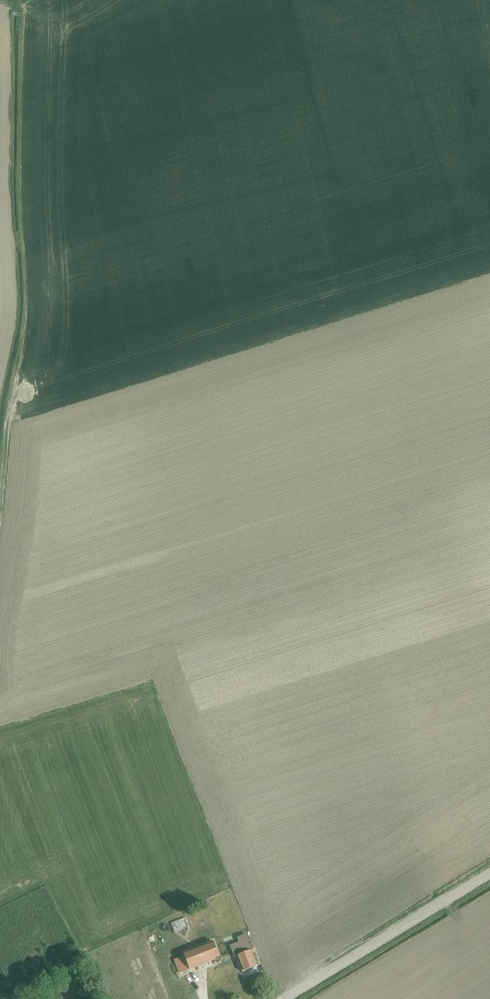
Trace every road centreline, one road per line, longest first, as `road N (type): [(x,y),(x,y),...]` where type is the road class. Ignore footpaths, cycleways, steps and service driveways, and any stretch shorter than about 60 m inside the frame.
road 1 (tertiary): [(287,998),(489,876)]

